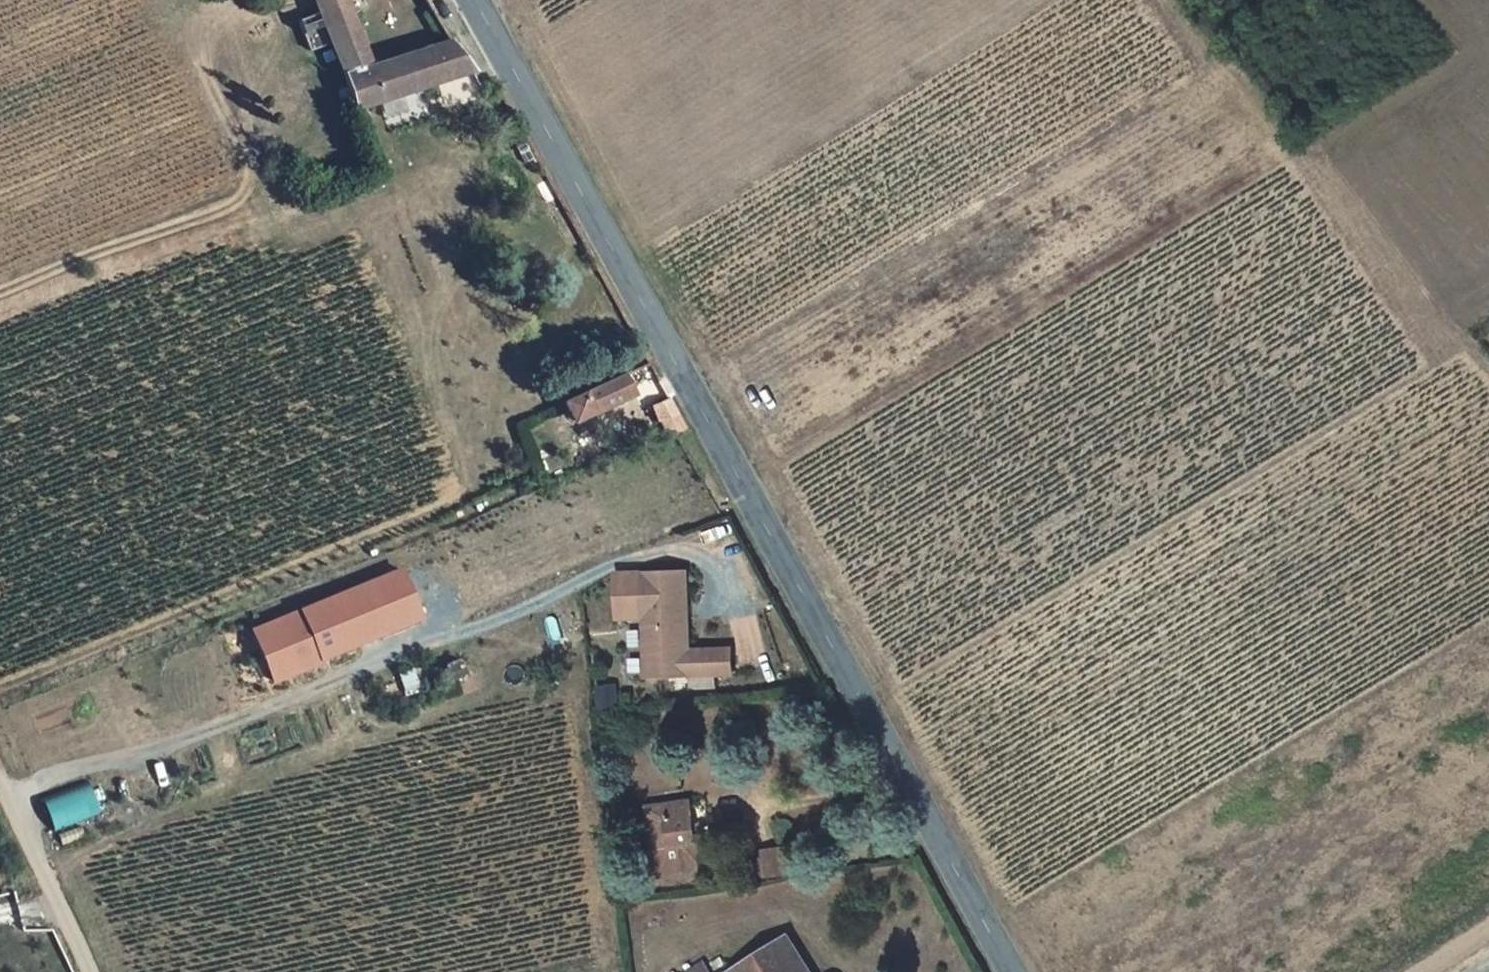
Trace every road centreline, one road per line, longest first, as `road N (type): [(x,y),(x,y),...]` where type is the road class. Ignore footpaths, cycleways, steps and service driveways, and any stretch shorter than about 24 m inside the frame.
road 1 (tertiary): [(474,0),(1010,971)]
road 2 (unclassified): [(91,971),(0,778)]

